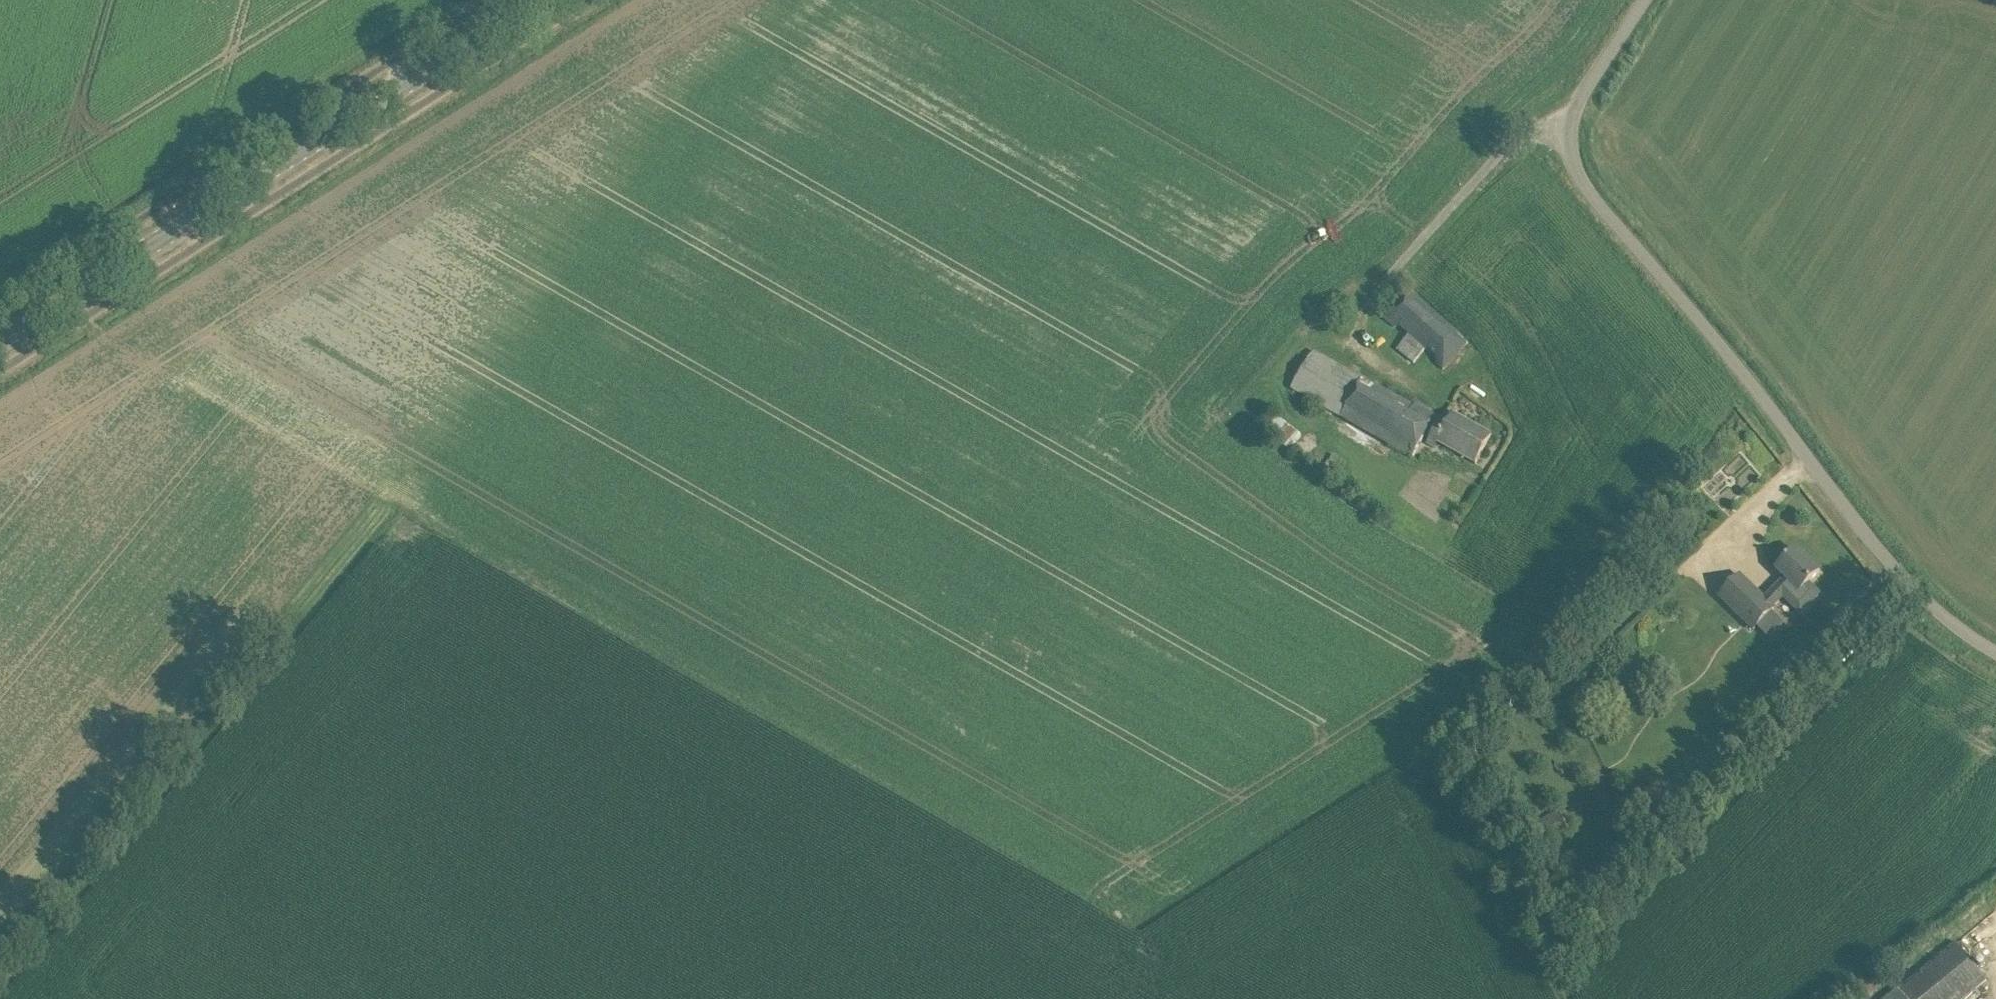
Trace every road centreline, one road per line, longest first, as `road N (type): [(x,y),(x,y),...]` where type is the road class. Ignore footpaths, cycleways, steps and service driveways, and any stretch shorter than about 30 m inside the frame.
road 1 (unclassified): [(1995,656),(1905,587),(1581,180),(1568,128),(1645,0)]
road 2 (tertiary): [(0,339),(538,0)]

